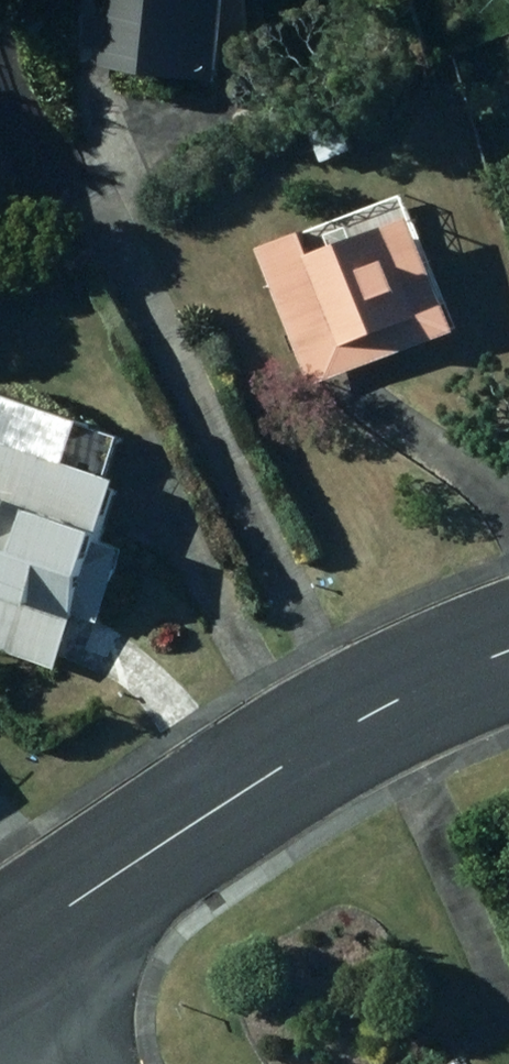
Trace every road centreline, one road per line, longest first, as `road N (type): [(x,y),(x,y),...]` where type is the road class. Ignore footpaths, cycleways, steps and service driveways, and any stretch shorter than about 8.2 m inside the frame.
road 1 (residential): [(508,653),(379,710),(1,956)]
road 2 (residential): [(1,956),(78,1063)]

